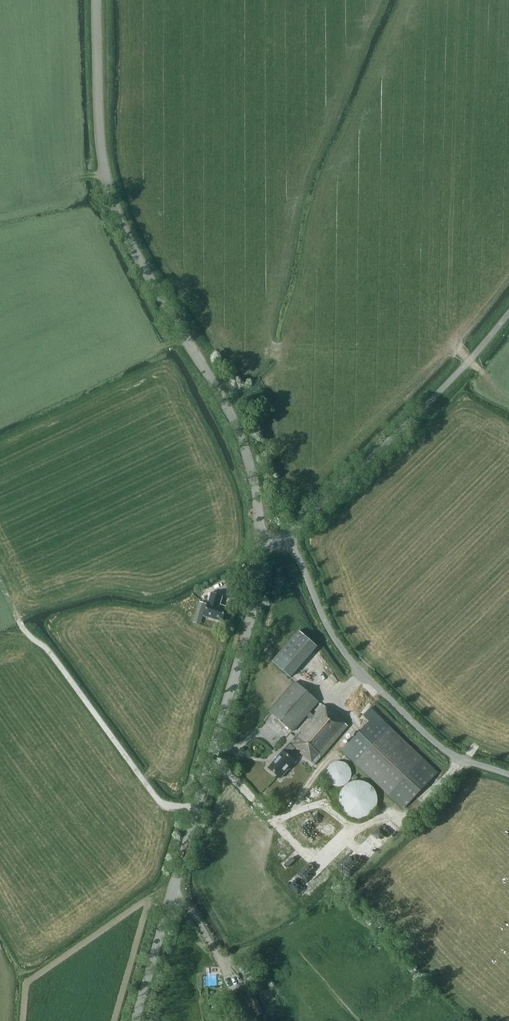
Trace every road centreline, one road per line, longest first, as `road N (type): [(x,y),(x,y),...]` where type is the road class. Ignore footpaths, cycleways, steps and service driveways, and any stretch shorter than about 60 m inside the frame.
road 1 (tertiary): [(261,541),(240,435),(131,244),(104,171),(96,0)]
road 2 (tertiary): [(135,1020),(257,588),(261,541)]
road 3 (unclassified): [(508,775),(437,744),(362,672),(323,616),(287,536)]
road 4 (unclassified): [(287,536),(457,376),(508,313)]

